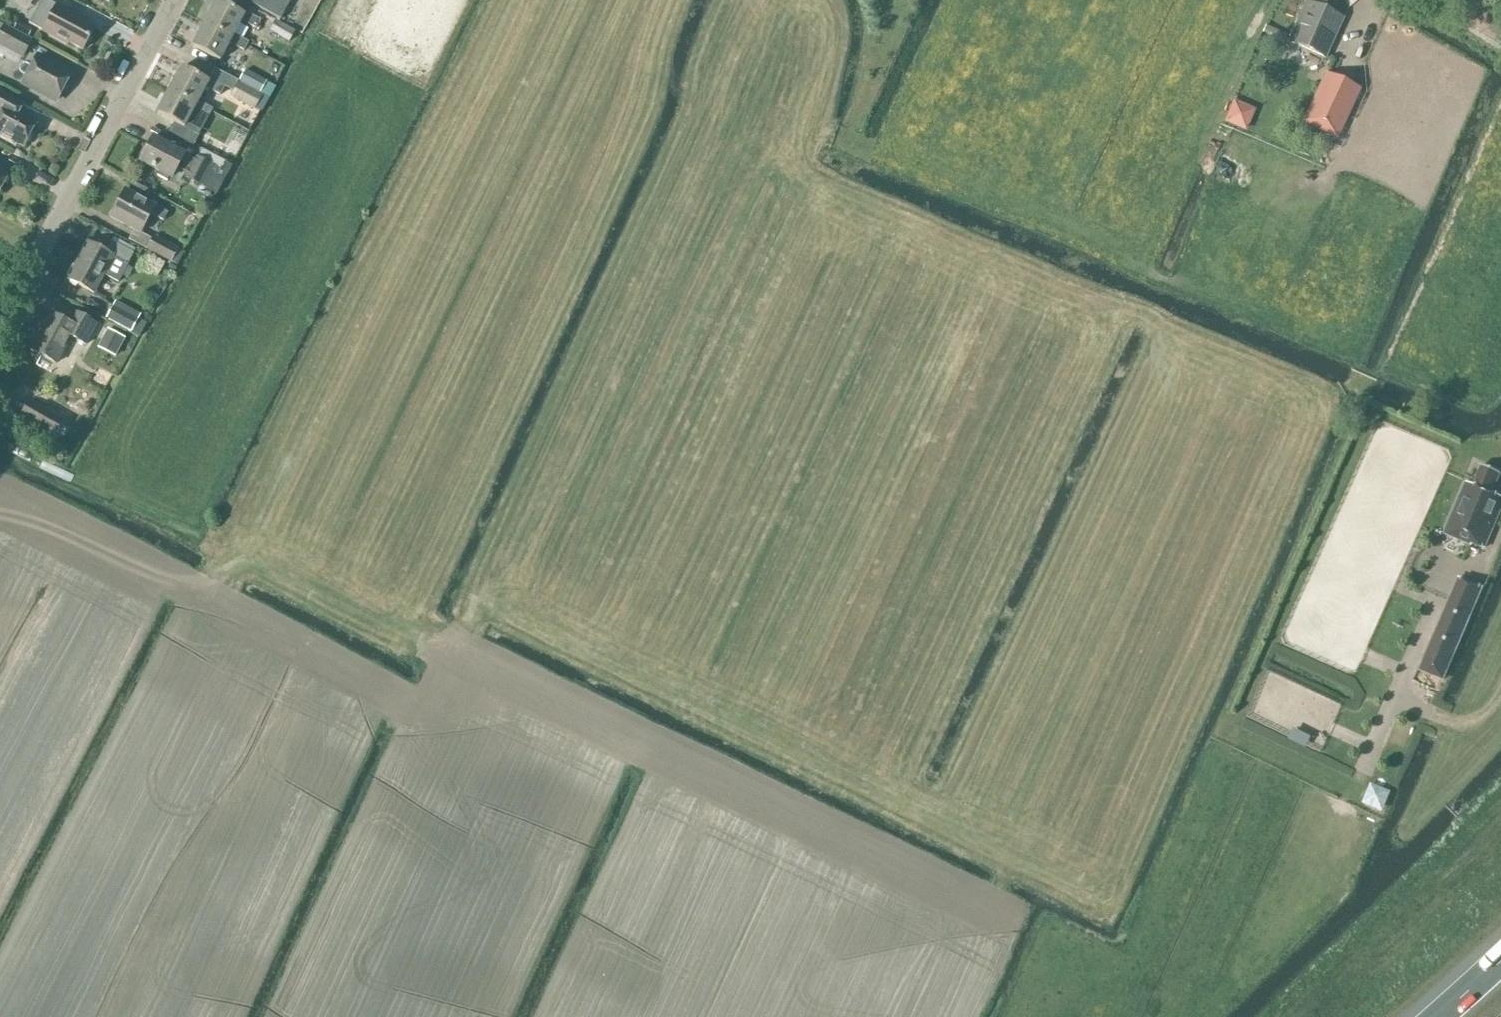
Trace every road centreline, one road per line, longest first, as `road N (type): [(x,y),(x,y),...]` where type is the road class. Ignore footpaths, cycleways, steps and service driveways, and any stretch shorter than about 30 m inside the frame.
road 1 (unclassified): [(0,327),(175,0)]

